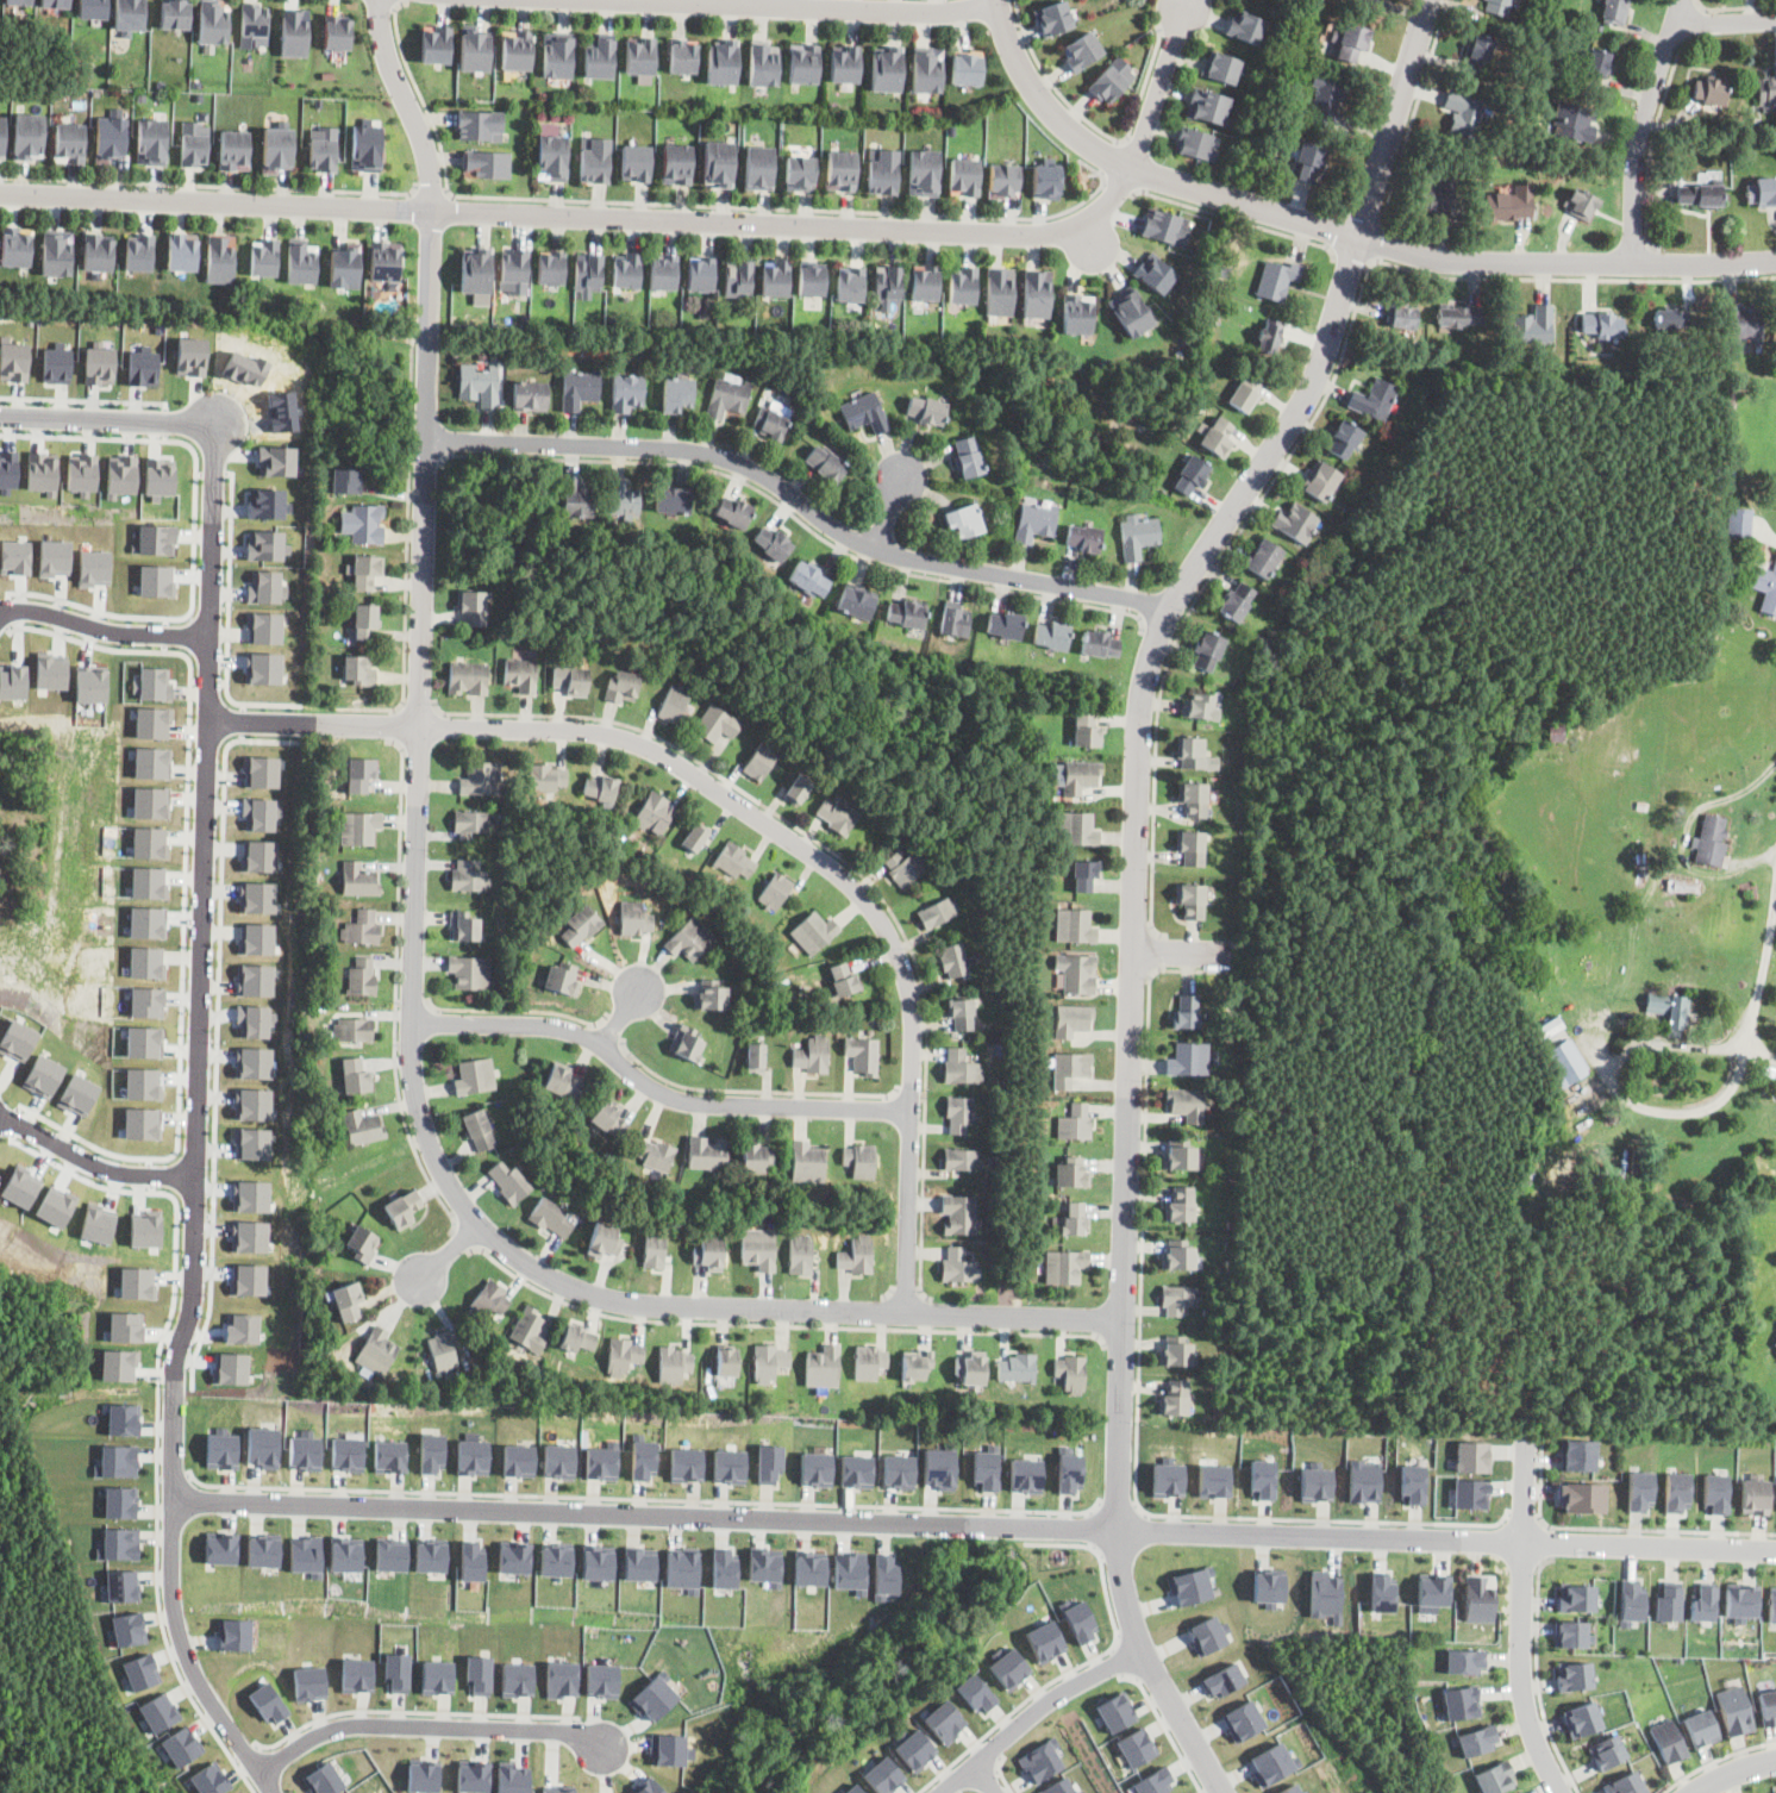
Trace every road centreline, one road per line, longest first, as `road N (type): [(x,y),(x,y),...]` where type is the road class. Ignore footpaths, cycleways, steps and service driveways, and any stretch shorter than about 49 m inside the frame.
road 1 (residential): [(1429,0),(1326,352),(1158,631),(1138,729),(1119,1413),(1124,1593),(1144,1651),(1222,1792)]
road 2 (residential): [(174,1500),(1775,1551)]
road 3 (residential): [(429,331),(413,1080),(425,1133),(476,1225),(546,1277),(623,1302),(1121,1320)]
road 4 (residential): [(271,1792),(190,1664),(173,1599),(173,1380),(192,1308),(218,425)]
road 5 (residential): [(0,195),(1070,237),(1099,226),(1139,145),(1183,11)]
road 6 (residential): [(210,721),(624,737),(684,769),(838,876),(892,942),(912,1010),(906,1314)]
road 7 (residential): [(425,441),(700,452),(767,479),(842,535),(877,550),(1168,612)]
road 8 (residential): [(412,1023),(573,1032),(644,1083),(690,1102),(911,1111)]
road 9 (residential): [(1775,261),(1444,262),(1358,239)]
road 10 (residential): [(595,0),(932,13),(996,8)]
road 11 (residential): [(600,1743),(569,1731),(357,1724),(327,1729),(258,1774)]
road 12 (residential): [(1562,1792),(1522,1688),(1526,1442)]
road 13 (residential): [(429,331),(426,164),(390,74),(379,0)]
road 14 (residential): [(1633,264),(1637,146),(1682,0)]
road 15 (residential): [(941,1792),(1052,1698),(1144,1651)]
road 16 (residential): [(1358,239),(1127,167)]
road 17 (residential): [(995,0),(1012,56),(1039,99),(1073,135),(1127,167)]
road 18 (residential): [(0,417),(218,425)]
road 19 (residential): [(0,612),(35,610),(111,631),(211,636)]
road 20 (residential): [(0,1114),(108,1169),(194,1177)]

